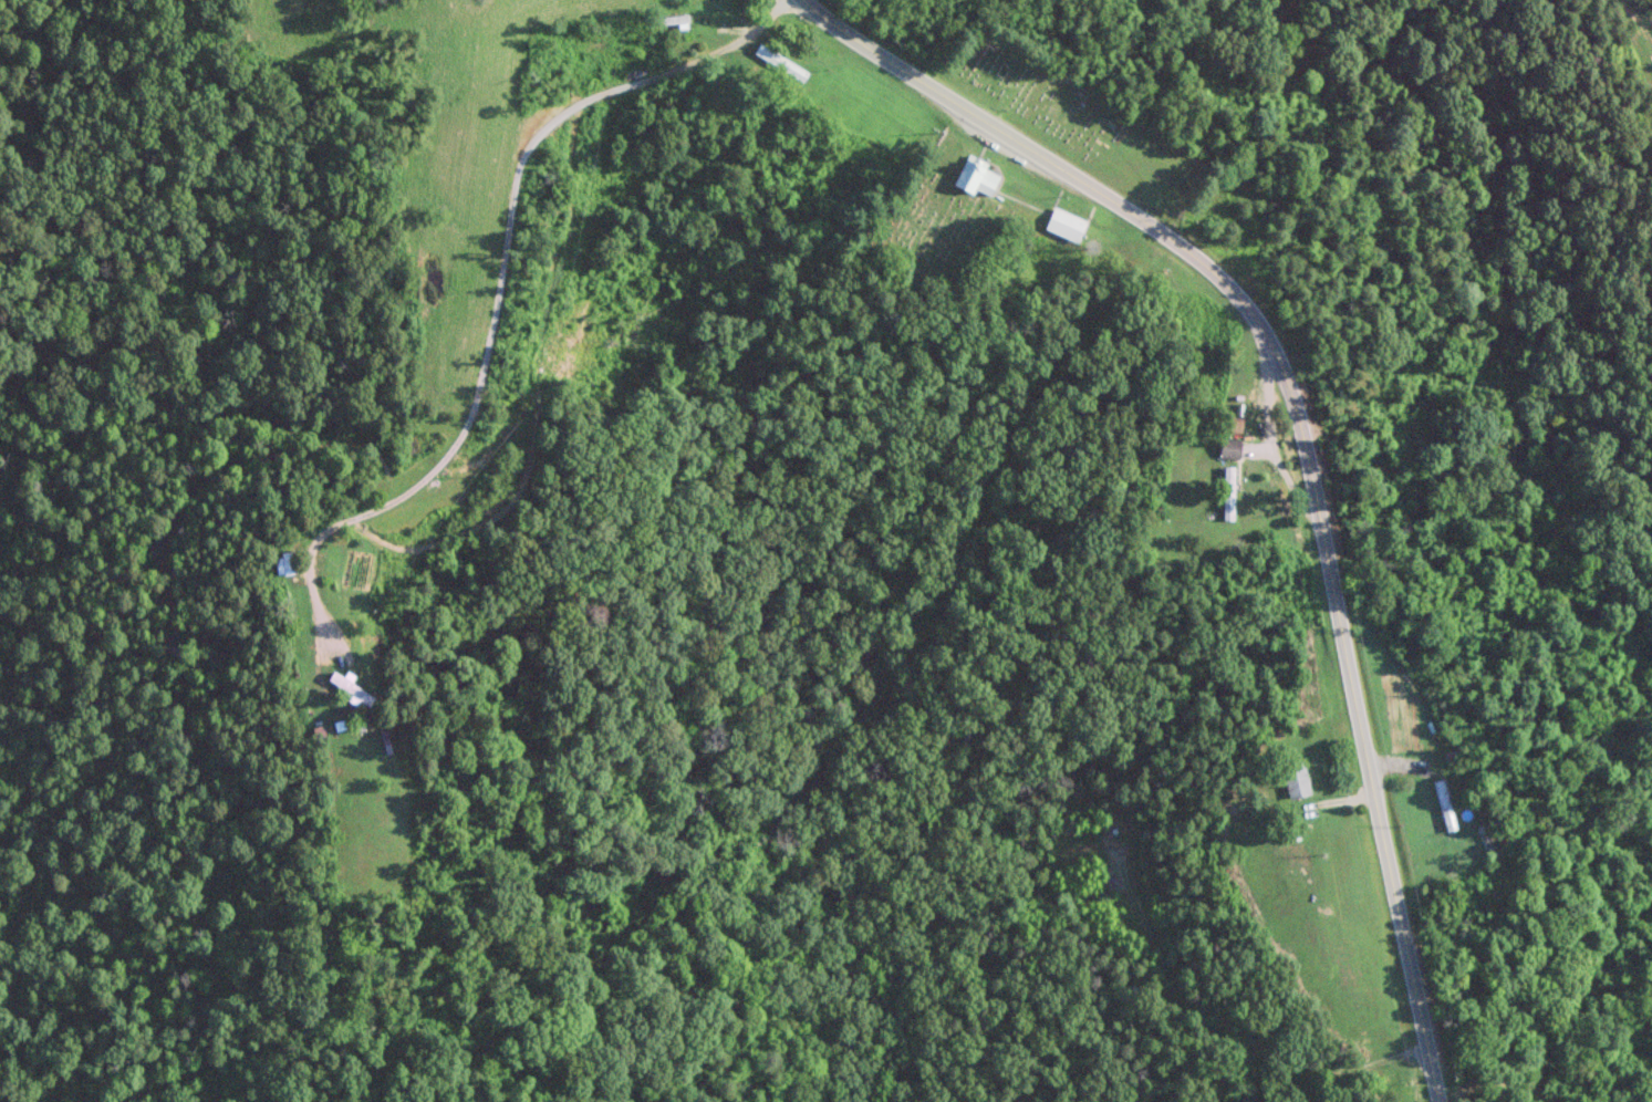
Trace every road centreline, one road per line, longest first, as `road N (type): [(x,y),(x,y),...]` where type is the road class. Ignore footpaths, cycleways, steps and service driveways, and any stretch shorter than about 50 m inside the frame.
road 1 (secondary): [(1436,1101),(1298,418),(1256,321),(1174,242),(802,0)]

